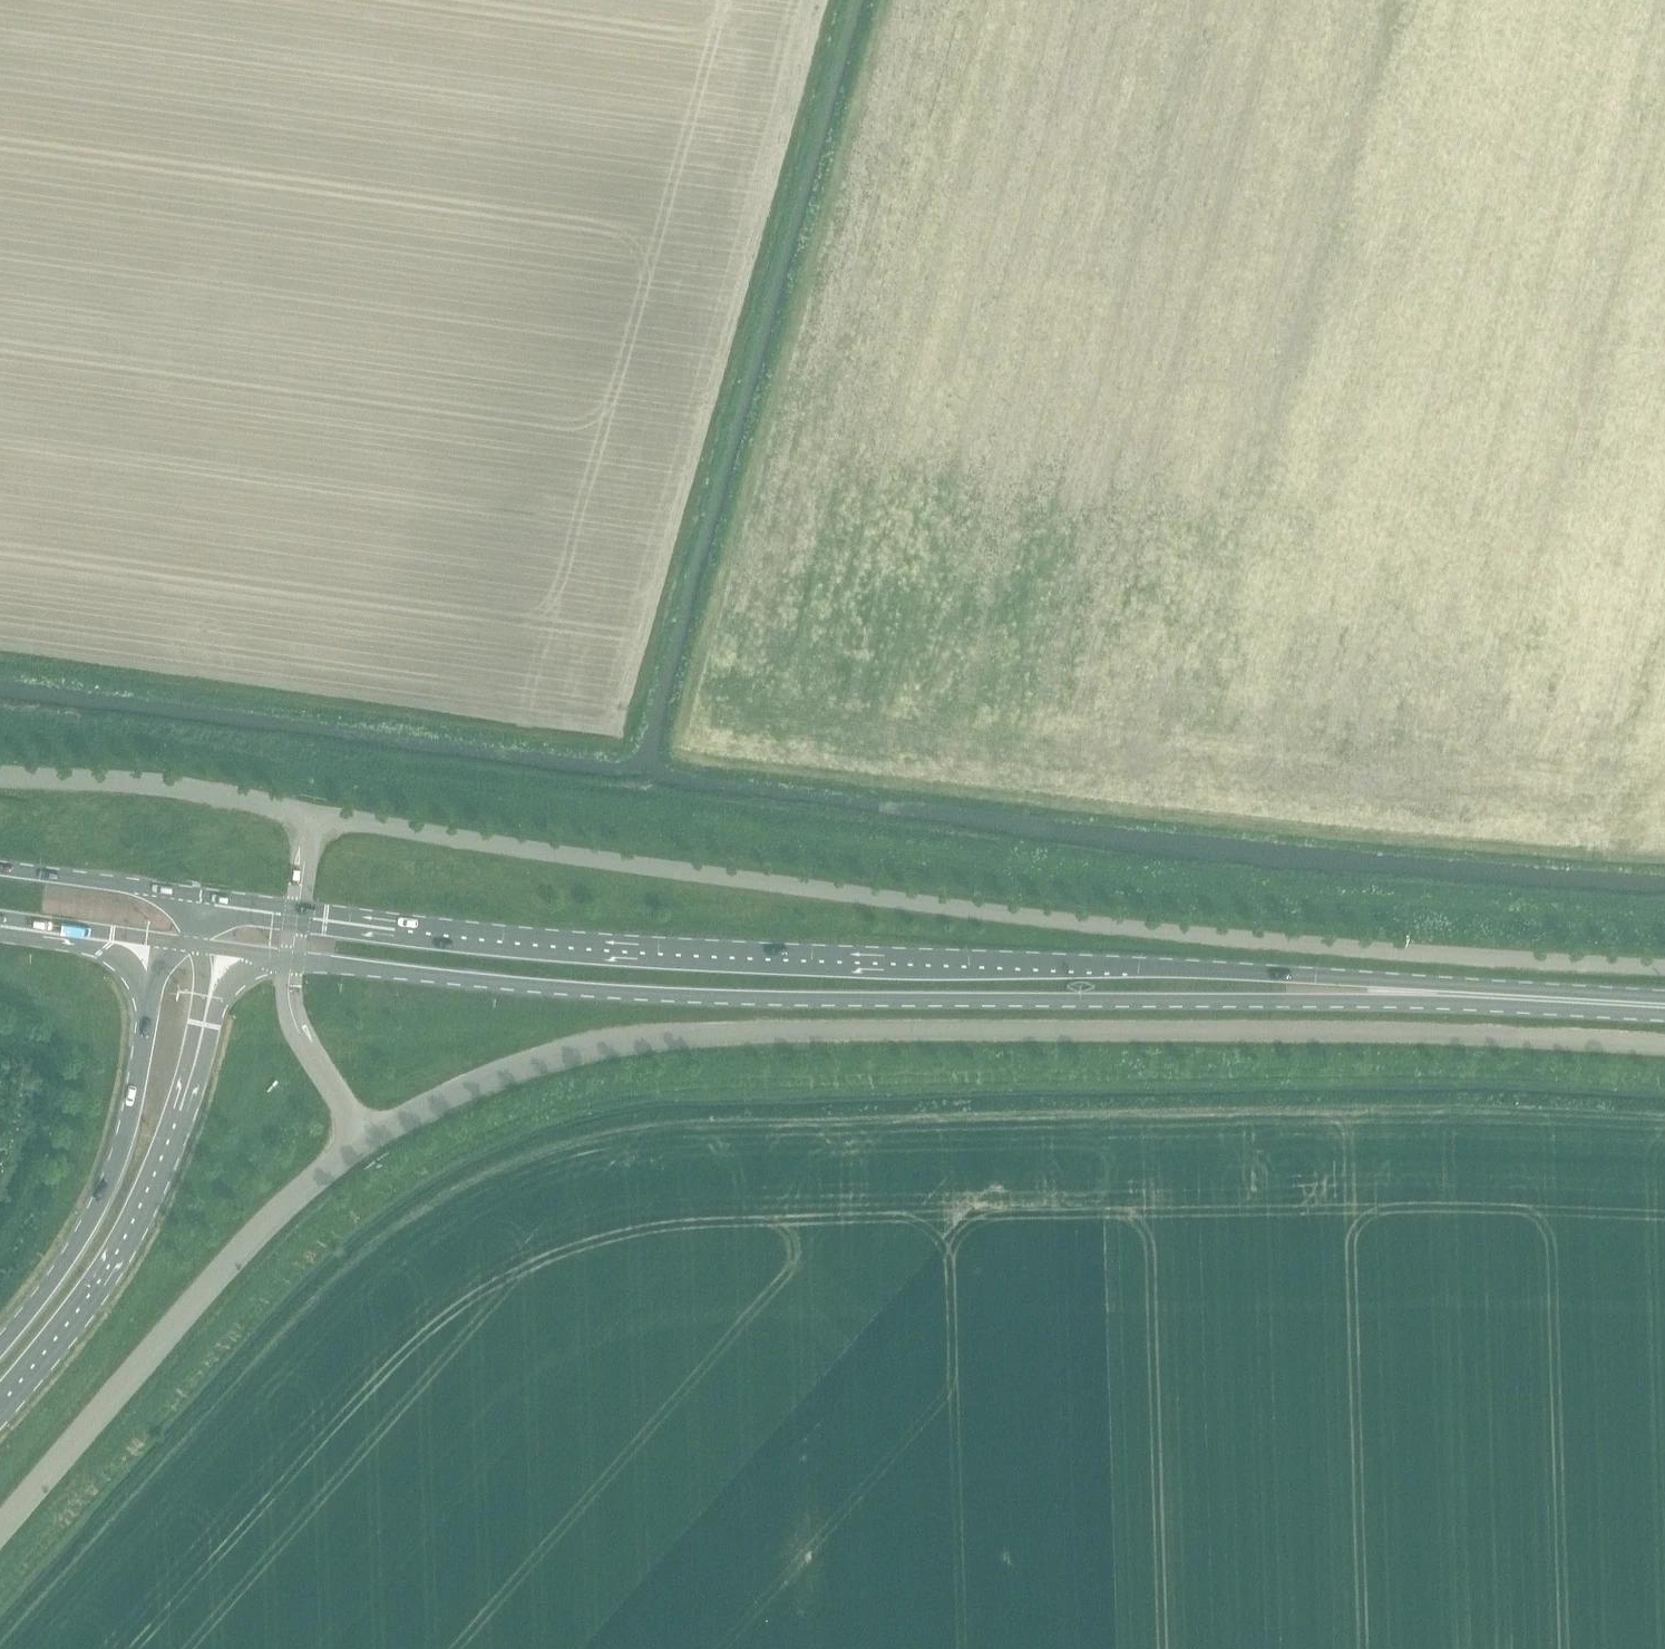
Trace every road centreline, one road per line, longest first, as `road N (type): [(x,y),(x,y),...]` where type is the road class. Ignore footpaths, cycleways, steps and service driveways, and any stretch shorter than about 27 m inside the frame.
road 1 (unclassified): [(1664,967),(1151,930),(816,891),(311,812)]
road 2 (unclassified): [(1664,1046),(1438,1033),(890,1031),(617,1042),(530,1063),(363,1142)]
road 3 (primary): [(292,959),(496,984),(857,1001),(1575,1001)]
road 4 (primary): [(1575,1001),(1281,974),(857,959),(506,934),(299,909)]
road 5 (unclassified): [(0,1534),(273,1217),(363,1142)]
road 6 (primary): [(0,1412),(101,1279),(137,1214),(175,1119),(220,948)]
road 7 (primary): [(164,942),(134,1098),(101,1199),(63,1267),(0,1337)]
road 8 (unclassified): [(311,812),(173,785),(0,776)]
road 9 (unclassified): [(363,1142),(293,1026),(292,959)]
road 10 (primary): [(200,895),(0,869)]
road 11 (primary): [(0,918),(164,942)]

